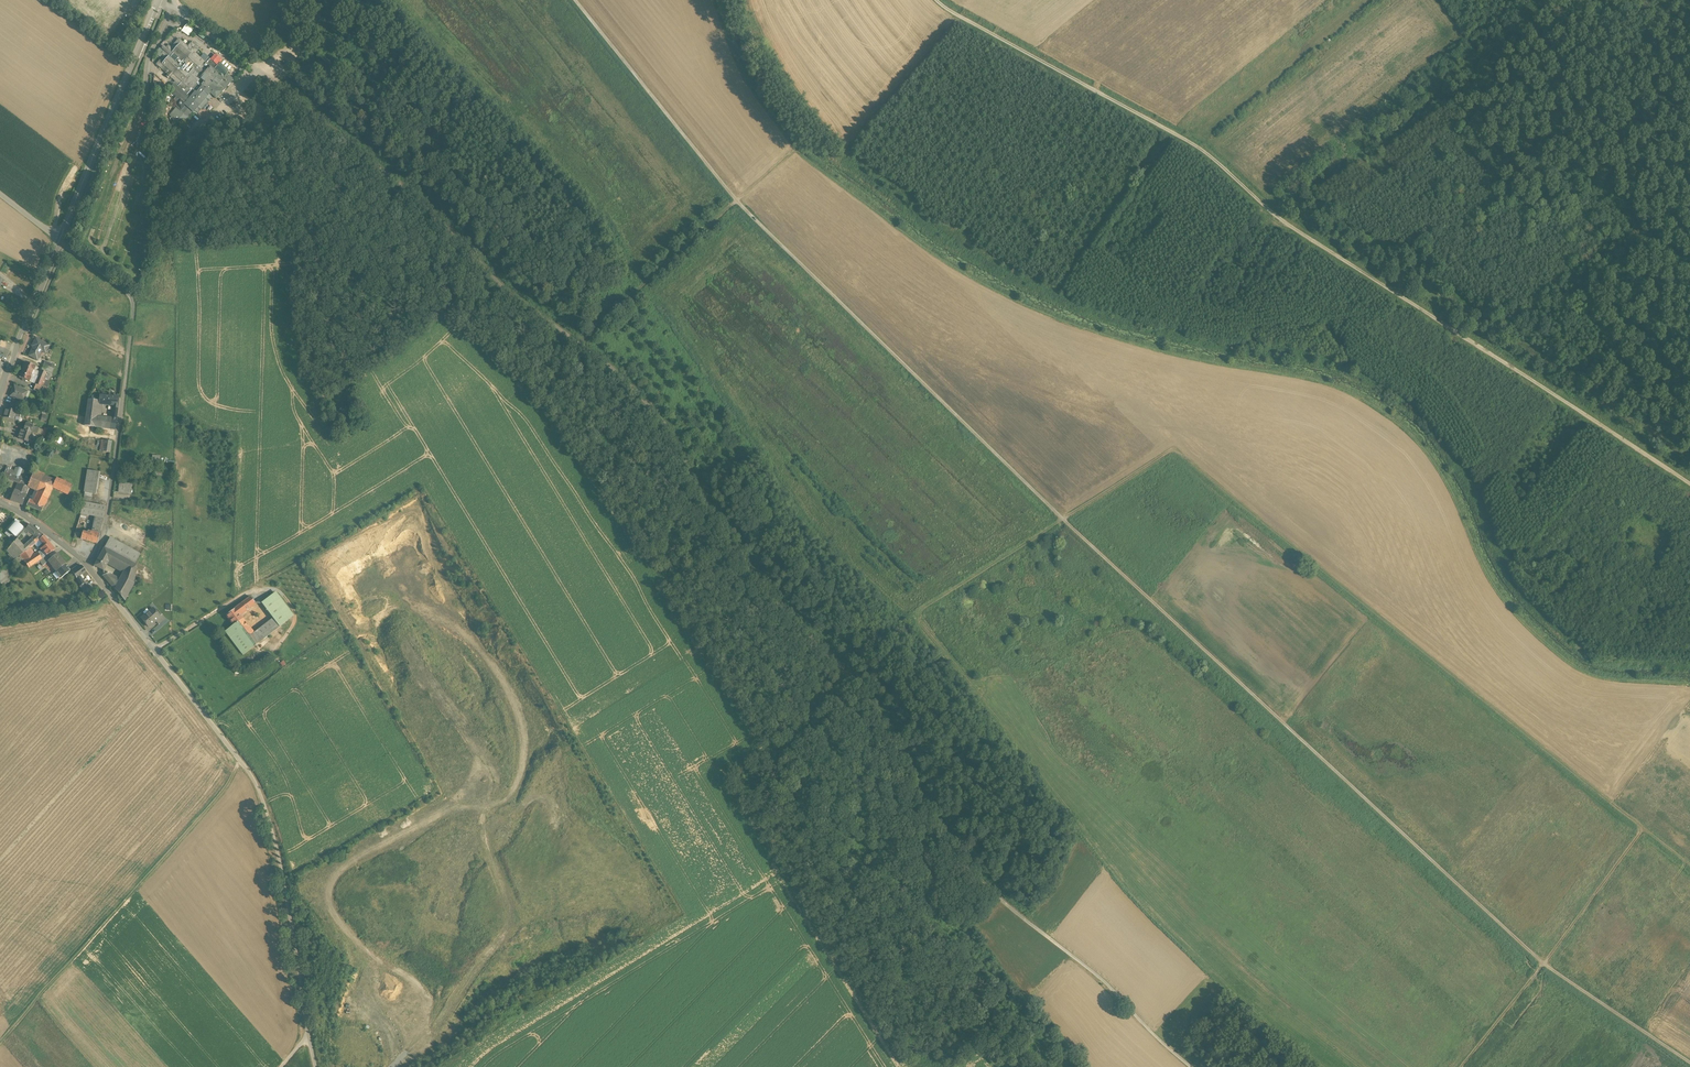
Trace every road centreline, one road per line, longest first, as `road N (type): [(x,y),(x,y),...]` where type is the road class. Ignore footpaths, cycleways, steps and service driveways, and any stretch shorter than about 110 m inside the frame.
road 1 (track): [(1689,1065),(1548,968),(1065,522),(742,203),(576,0)]
road 2 (track): [(394,0),(584,189),(819,534),(938,649),(1149,906),(1264,1020),(1323,1066)]
road 3 (track): [(580,343),(799,154),(935,259),(1030,308),(1184,360),(1336,389),(1386,415),(1433,460),(1491,581),(1544,642),(1597,679),(1689,687)]
road 4 (track): [(1191,1066),(1107,983),(969,870),(868,695),(755,576),(671,431),(426,205),(276,82)]
road 5 (track): [(1689,487),(1277,217),(1205,153),(936,0)]
road 6 (track): [(1689,865),(1176,453)]
road 7 (track): [(308,1035),(284,872),(261,792),(155,651)]
road 8 (track): [(0,1048),(231,787),(241,762)]
road 9 (track): [(909,622),(1176,453)]
road 10 (tertiary): [(60,240),(159,0)]
road 11 (residential): [(88,566),(104,534),(128,384)]
road 12 (unclassified): [(128,384),(135,302),(64,244)]
road 13 (track): [(1648,832),(1548,968)]
road 14 (tertiary): [(0,393),(60,240)]
road 15 (track): [(1468,1066),(1548,968)]

